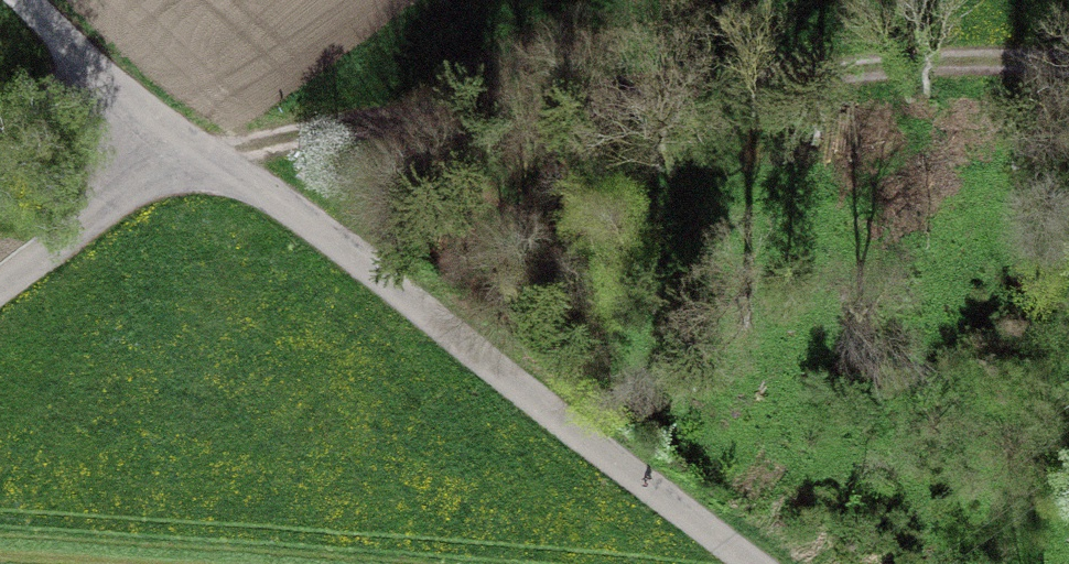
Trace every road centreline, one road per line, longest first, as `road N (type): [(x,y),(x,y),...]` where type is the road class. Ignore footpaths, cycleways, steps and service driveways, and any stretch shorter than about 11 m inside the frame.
road 1 (residential): [(734,563),(168,150),(5,0)]
road 2 (track): [(1068,62),(1019,53),(168,150)]
road 3 (track): [(0,280),(168,150)]

